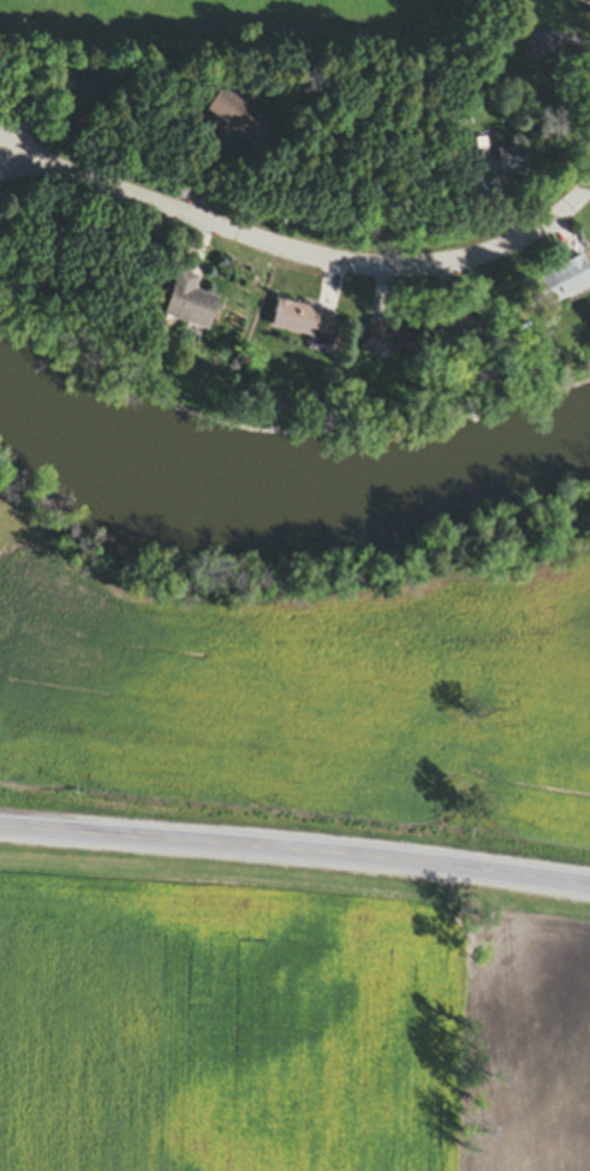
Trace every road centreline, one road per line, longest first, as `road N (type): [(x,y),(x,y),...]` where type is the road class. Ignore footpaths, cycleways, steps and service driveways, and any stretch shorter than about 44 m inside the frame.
road 1 (residential): [(0,150),(381,271),(424,273),(497,260),(589,208)]
road 2 (secondary): [(589,887),(394,860),(0,826)]

